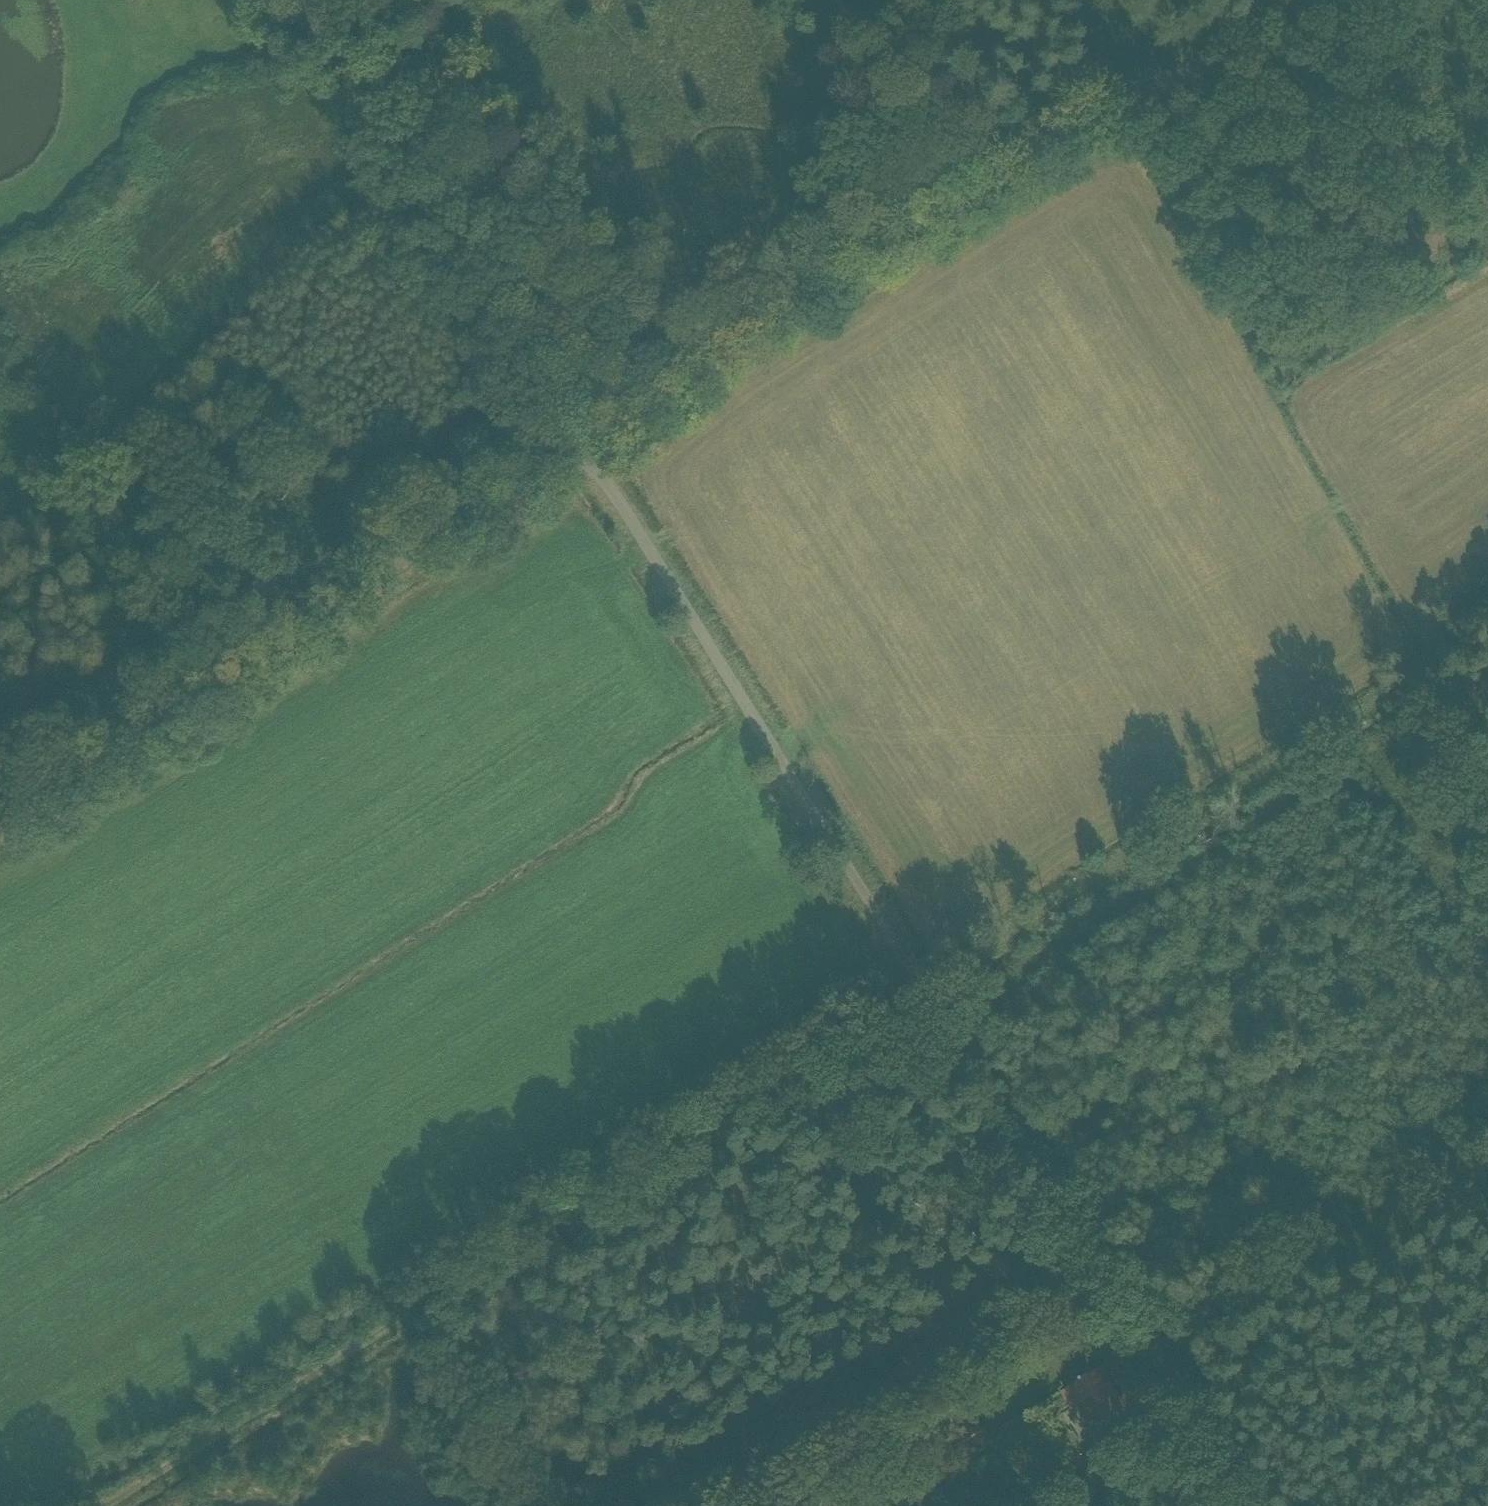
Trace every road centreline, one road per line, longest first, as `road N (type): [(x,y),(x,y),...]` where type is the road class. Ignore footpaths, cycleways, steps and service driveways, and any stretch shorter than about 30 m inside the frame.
road 1 (track): [(1253,1505),(303,0)]
road 2 (track): [(0,822),(1276,0)]

